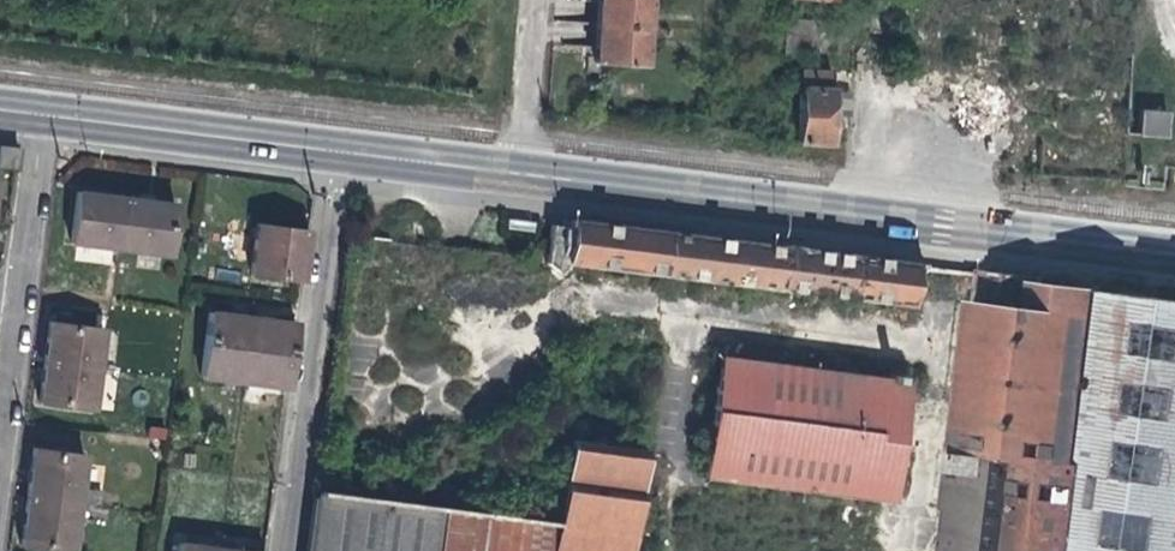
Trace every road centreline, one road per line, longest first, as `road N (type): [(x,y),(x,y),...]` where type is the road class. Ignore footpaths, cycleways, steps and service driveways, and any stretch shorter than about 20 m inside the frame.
road 1 (residential): [(339,151),(1174,254)]
road 2 (residential): [(286,550),(339,151)]
road 3 (residential): [(43,114),(339,151)]
road 4 (residential): [(43,114),(19,311)]
road 5 (residential): [(19,311),(0,444)]

